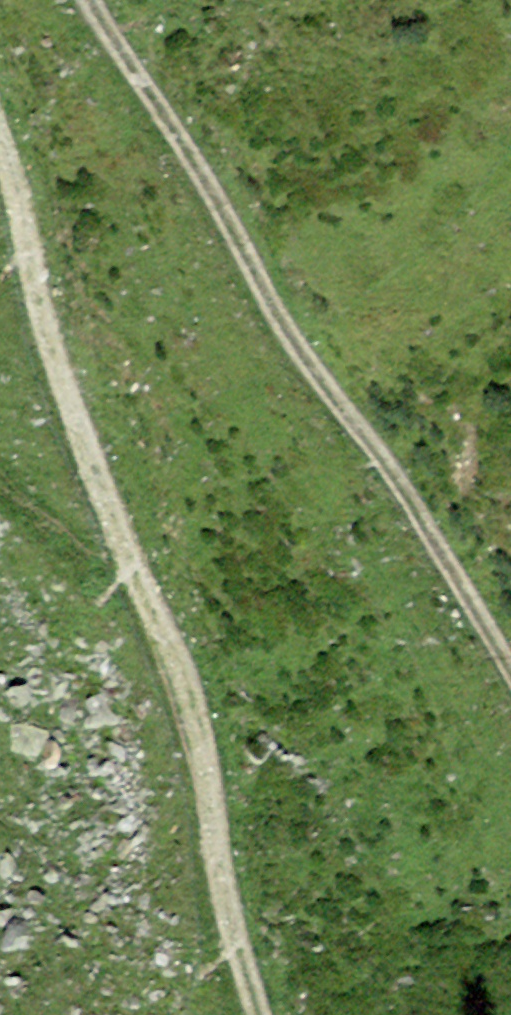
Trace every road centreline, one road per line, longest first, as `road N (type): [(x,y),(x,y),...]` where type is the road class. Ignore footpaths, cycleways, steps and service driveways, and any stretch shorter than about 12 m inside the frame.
road 1 (track): [(0,135),(60,369),(201,733),(228,904),(258,1014)]
road 2 (track): [(510,673),(395,479),(276,315),(90,0)]

